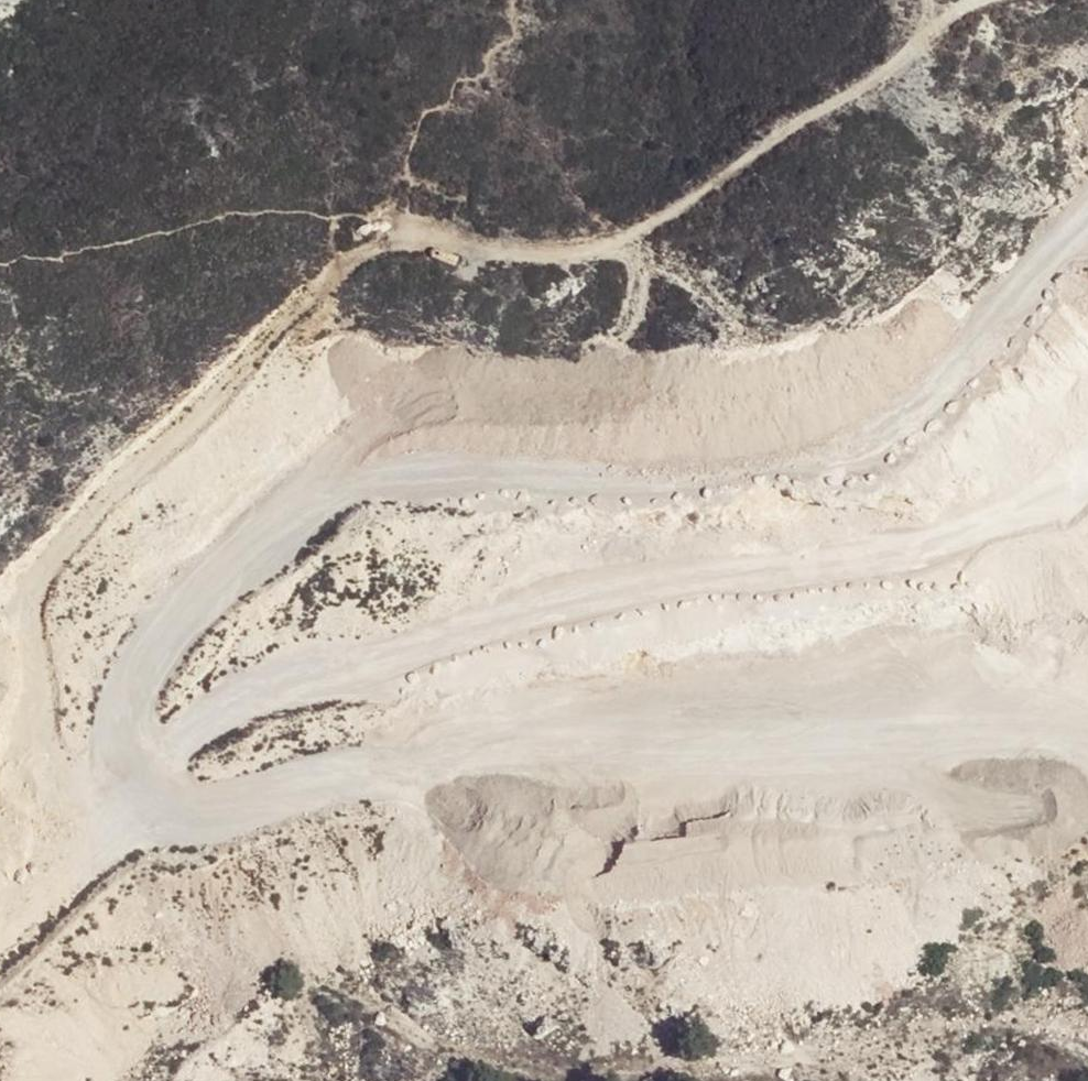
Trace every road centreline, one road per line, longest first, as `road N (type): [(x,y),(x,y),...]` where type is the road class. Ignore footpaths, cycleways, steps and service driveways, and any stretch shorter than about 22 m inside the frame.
road 1 (track): [(382,246),(343,262),(98,497),(31,602),(41,643),(122,609),(232,583),(346,561),(387,566),(418,581),(453,633),(448,734),(460,779),(484,824),(519,855),(631,880),(750,838),(882,808),(927,808),(944,817),(949,837),(929,857),(875,869),(826,902),(787,952),(750,1008),(760,1059),(807,1060),(1009,1021),(1087,1022)]
road 2 (track): [(382,246),(418,238),(543,258),(655,220),(908,53),(935,13)]
road 3 (track): [(760,1059),(581,1076),(466,1049),(392,1013),(335,958)]
road 4 (track): [(944,817),(1087,783)]

